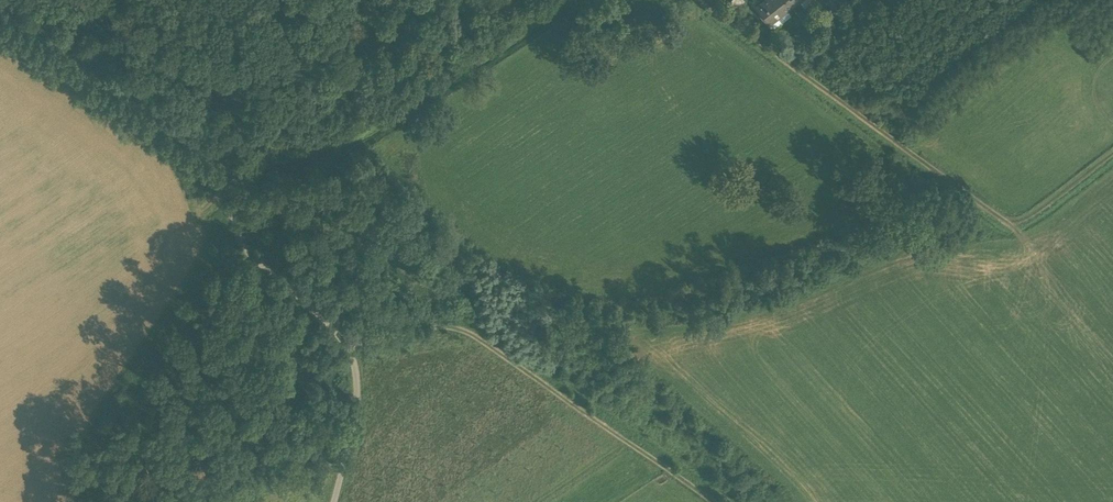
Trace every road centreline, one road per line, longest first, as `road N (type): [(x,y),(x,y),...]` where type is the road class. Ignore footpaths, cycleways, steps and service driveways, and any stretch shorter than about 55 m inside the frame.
road 1 (track): [(706,0),(1024,238),(1112,169)]
road 2 (track): [(346,346),(455,325),(712,501)]

